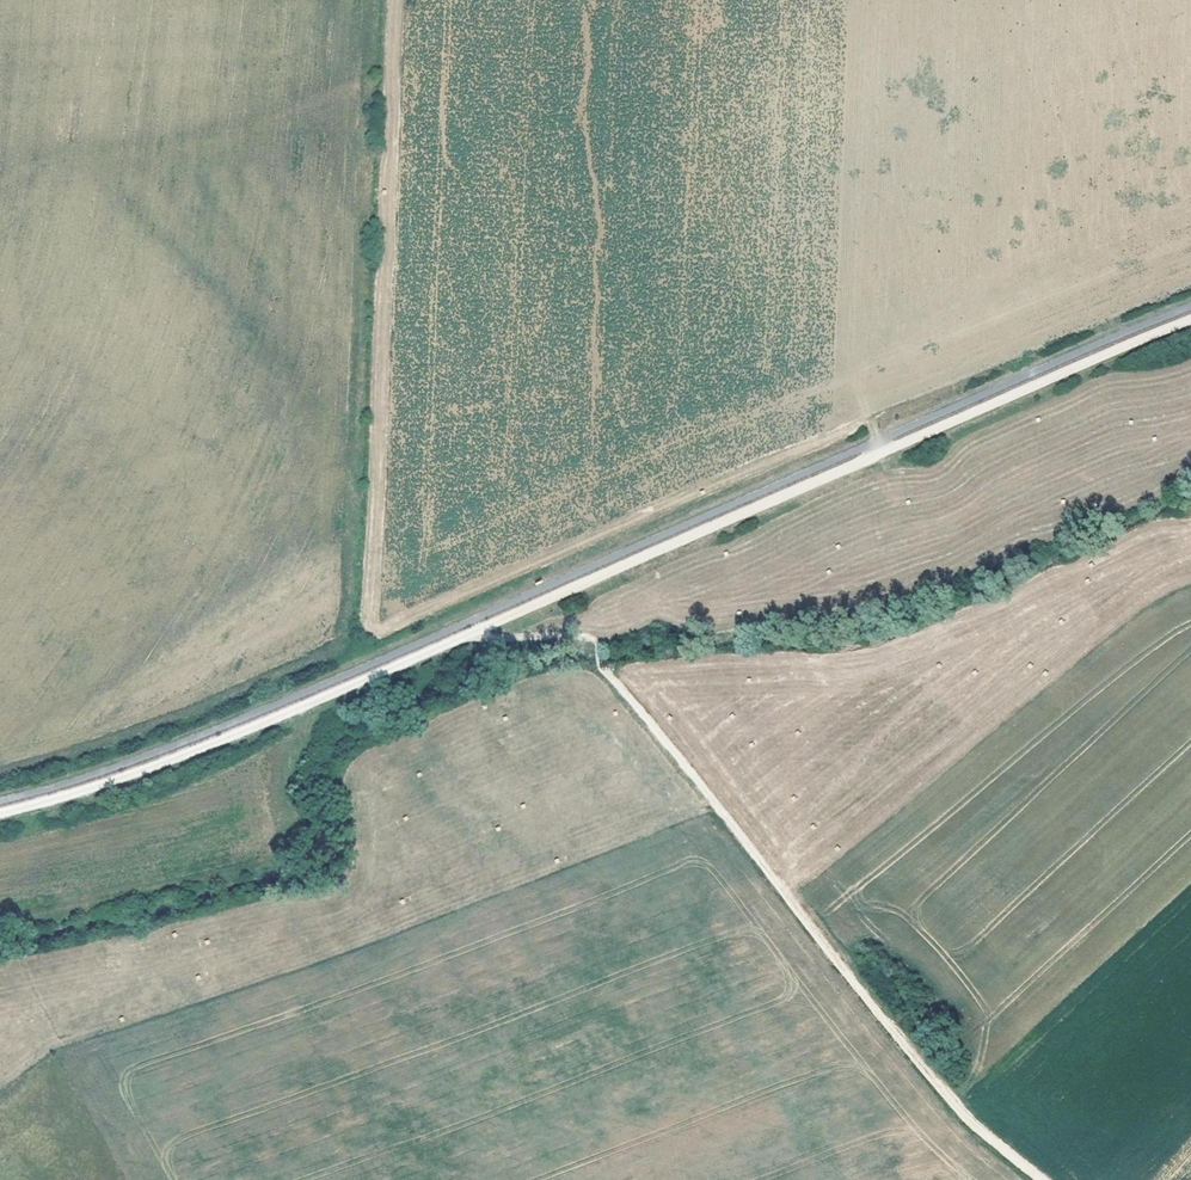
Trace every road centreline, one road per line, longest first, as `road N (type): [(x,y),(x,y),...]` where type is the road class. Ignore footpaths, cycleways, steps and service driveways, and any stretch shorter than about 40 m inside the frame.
road 1 (track): [(1190,319),(319,699),(181,755),(0,812)]
road 2 (track): [(1039,1179),(959,1105),(598,668)]

